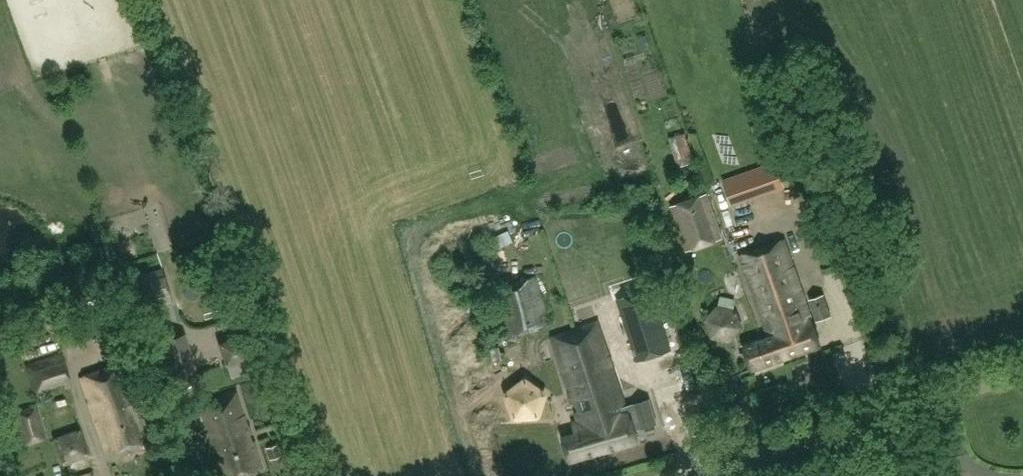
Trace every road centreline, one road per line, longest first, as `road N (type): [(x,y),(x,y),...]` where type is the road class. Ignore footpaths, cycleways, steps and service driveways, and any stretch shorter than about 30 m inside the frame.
road 1 (unclassified): [(695,475),(1022,375)]

